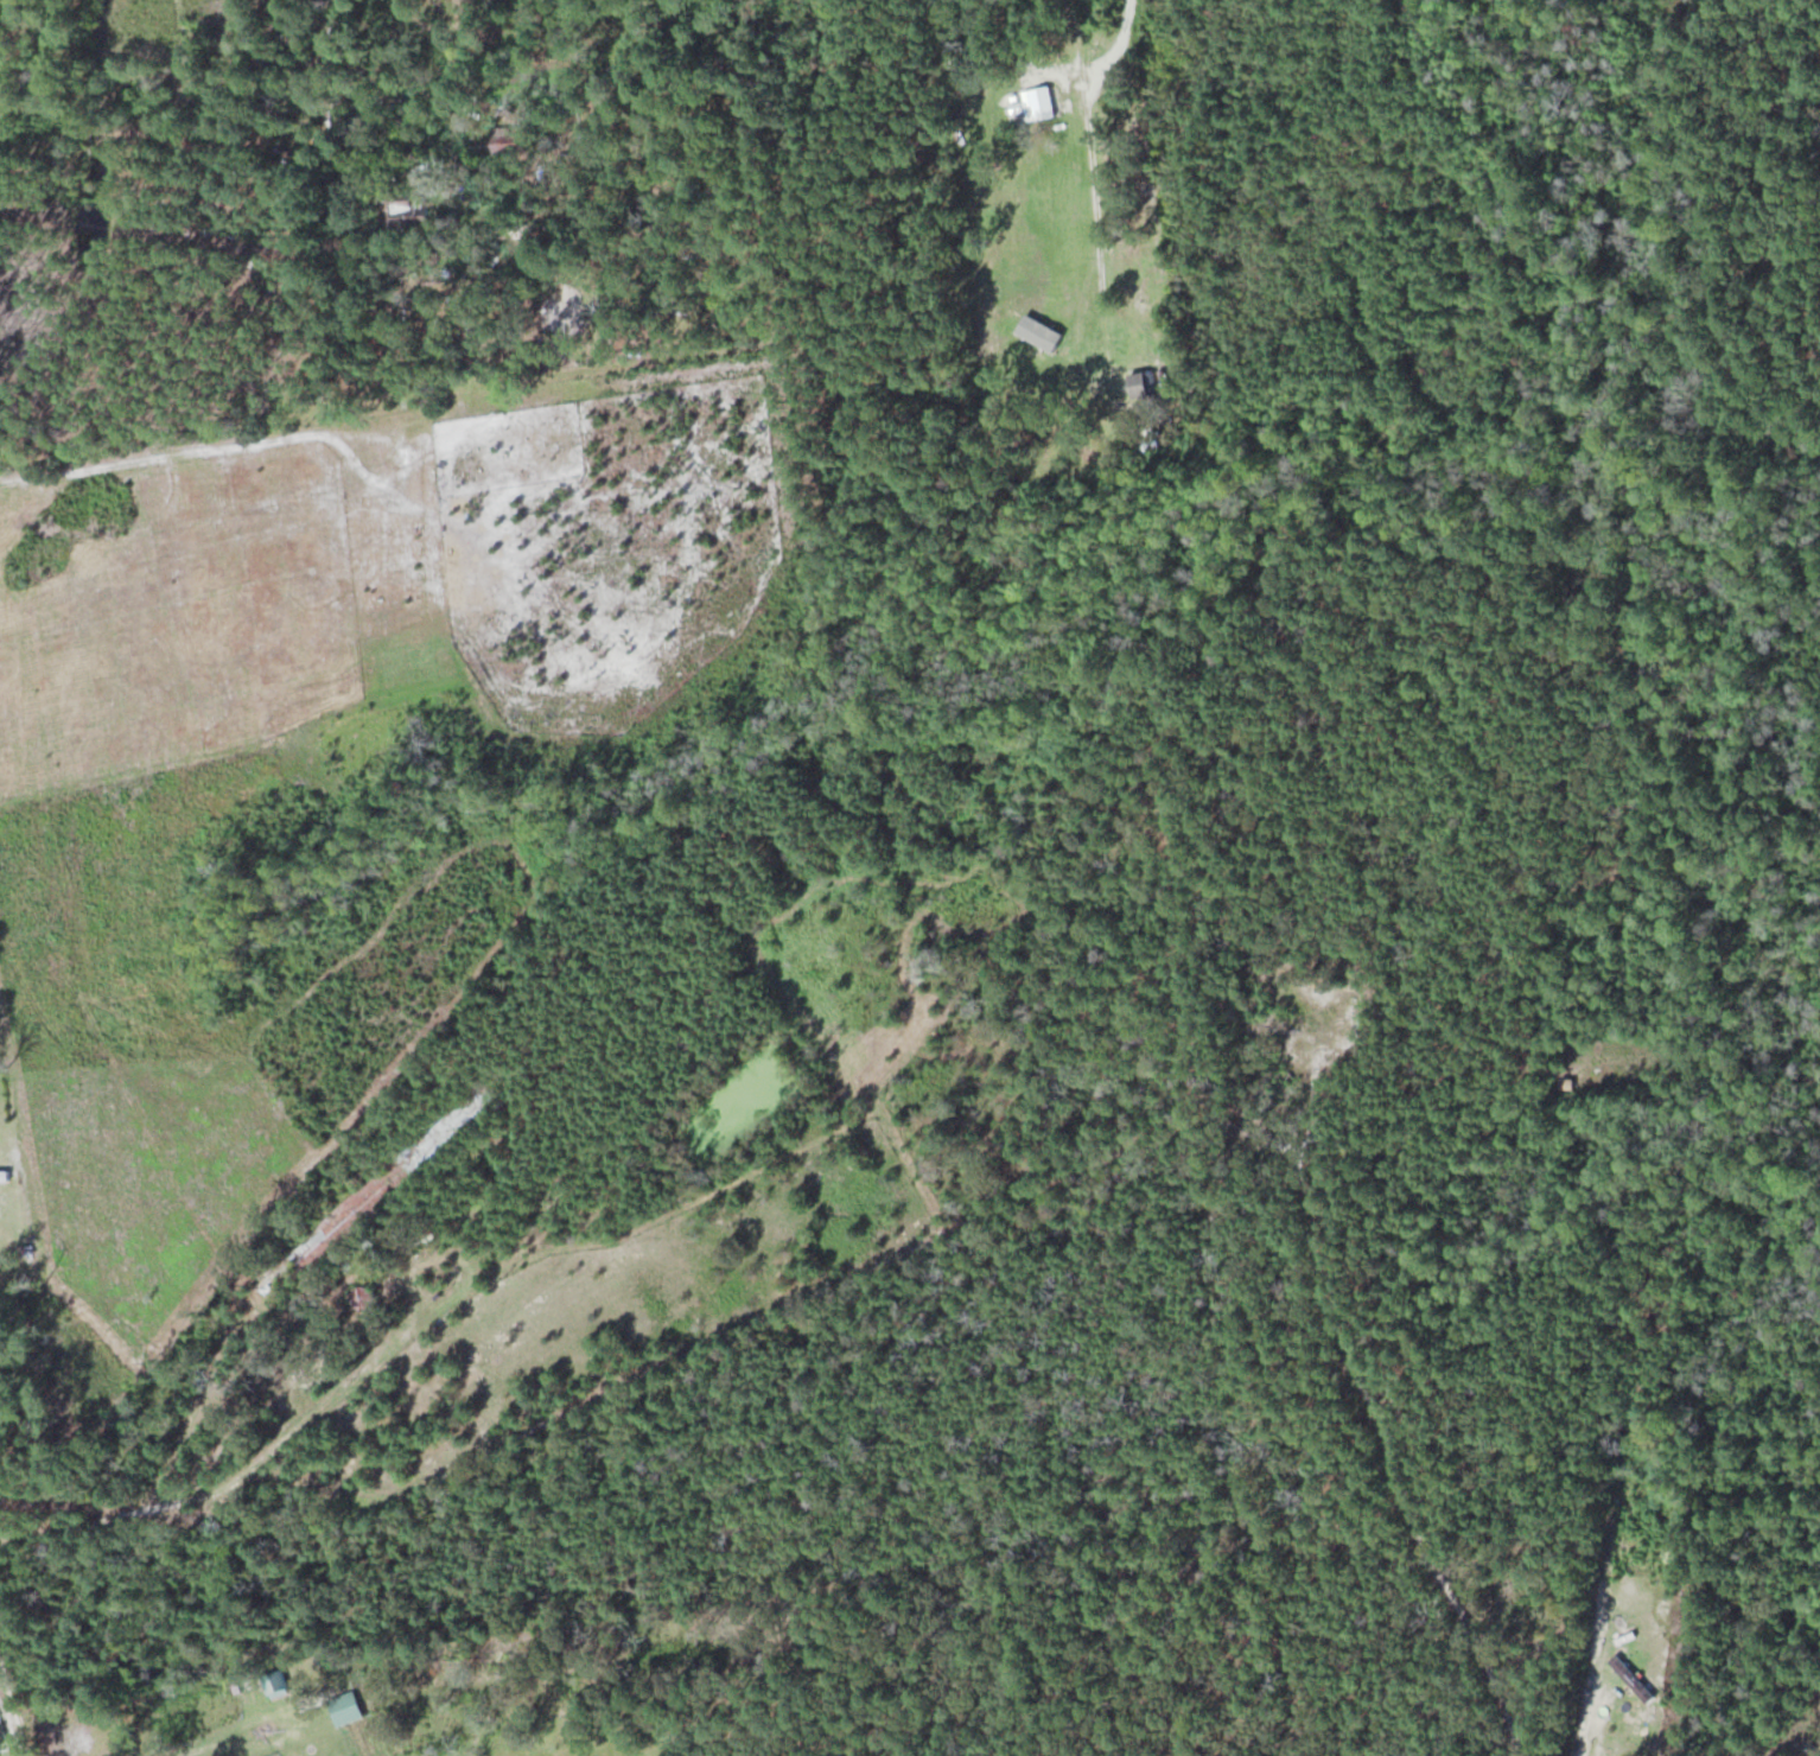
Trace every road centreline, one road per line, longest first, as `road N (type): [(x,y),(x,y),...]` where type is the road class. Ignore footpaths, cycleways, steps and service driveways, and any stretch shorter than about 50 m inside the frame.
road 1 (track): [(1521,1755),(1420,1531),(1386,1424),(1344,1345),(1290,1159),(1278,1151),(1248,1158),(1215,1138),(1191,1070),(1152,761)]

